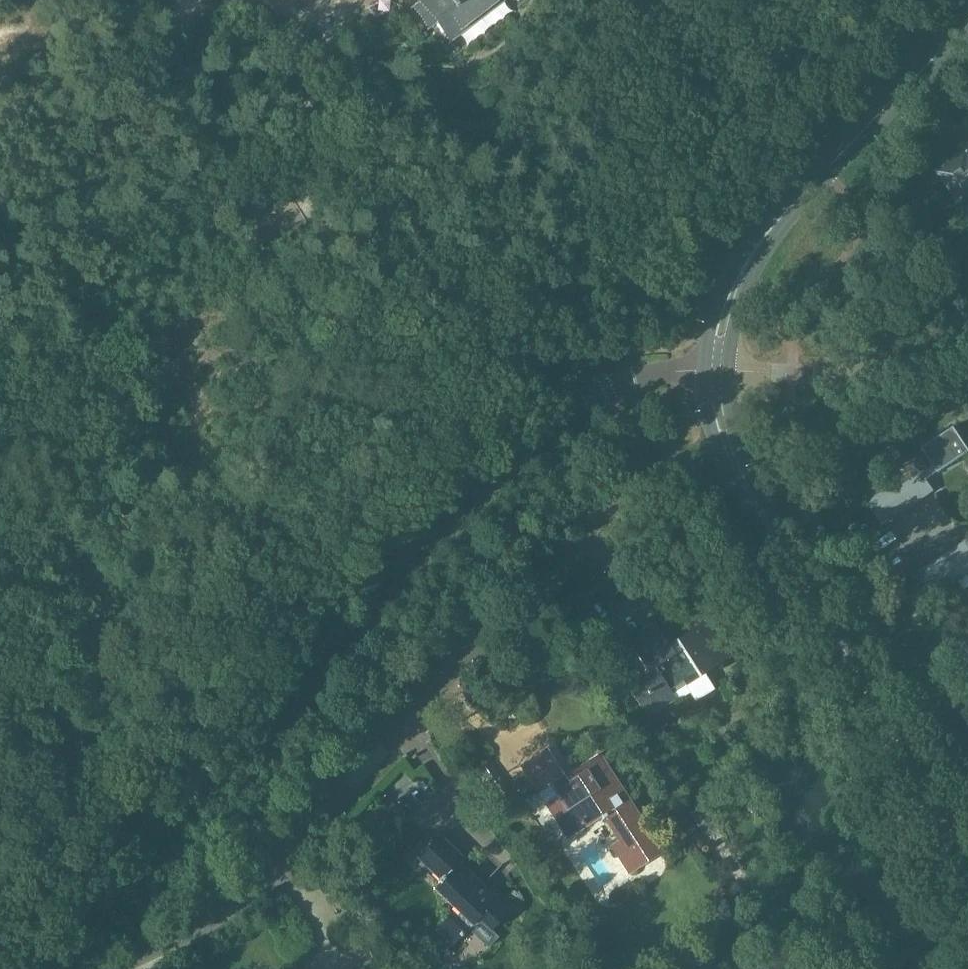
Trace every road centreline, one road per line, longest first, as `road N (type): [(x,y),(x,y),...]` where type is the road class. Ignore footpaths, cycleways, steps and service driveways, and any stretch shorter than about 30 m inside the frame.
road 1 (unclassified): [(290,692),(564,413),(637,377),(703,369)]
road 2 (tertiary): [(967,862),(752,499)]
road 3 (unclassified): [(68,968),(182,814),(290,692)]
road 4 (residential): [(365,765),(601,519)]
road 5 (tertiary): [(748,261),(790,206),(967,23)]
road 6 (residential): [(148,968),(258,878),(365,765)]
road 7 (residential): [(727,370),(838,375),(922,360),(967,339)]
road 8 (tertiary): [(703,369),(719,452),(739,492),(752,499)]
road 9 (tertiary): [(752,499),(727,370)]
road 10 (tertiary): [(748,261),(722,289),(703,369)]

